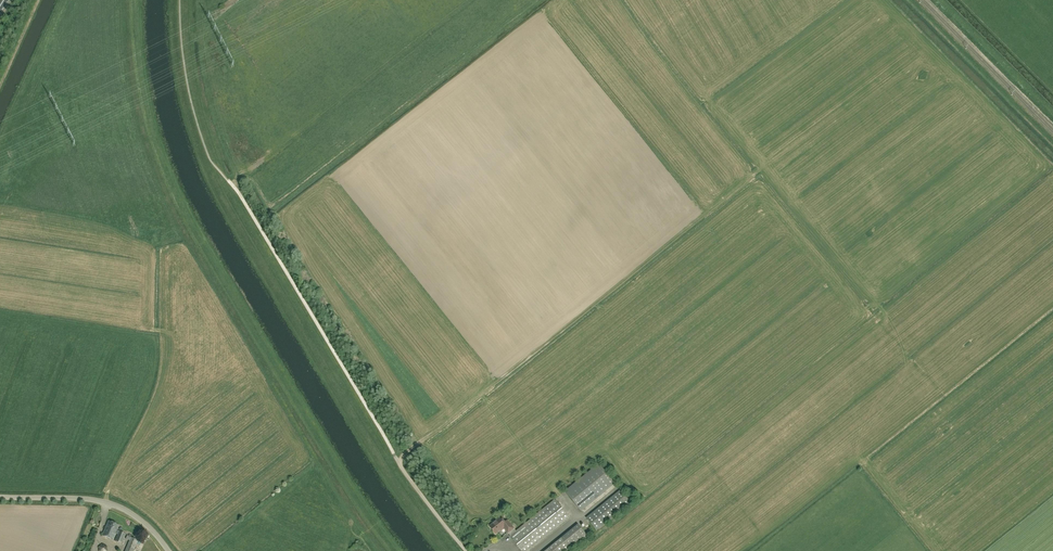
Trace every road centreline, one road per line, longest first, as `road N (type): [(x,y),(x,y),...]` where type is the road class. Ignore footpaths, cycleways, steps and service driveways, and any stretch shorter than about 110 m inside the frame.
road 1 (unclassified): [(0,497),(112,504),(146,525),(168,550)]

